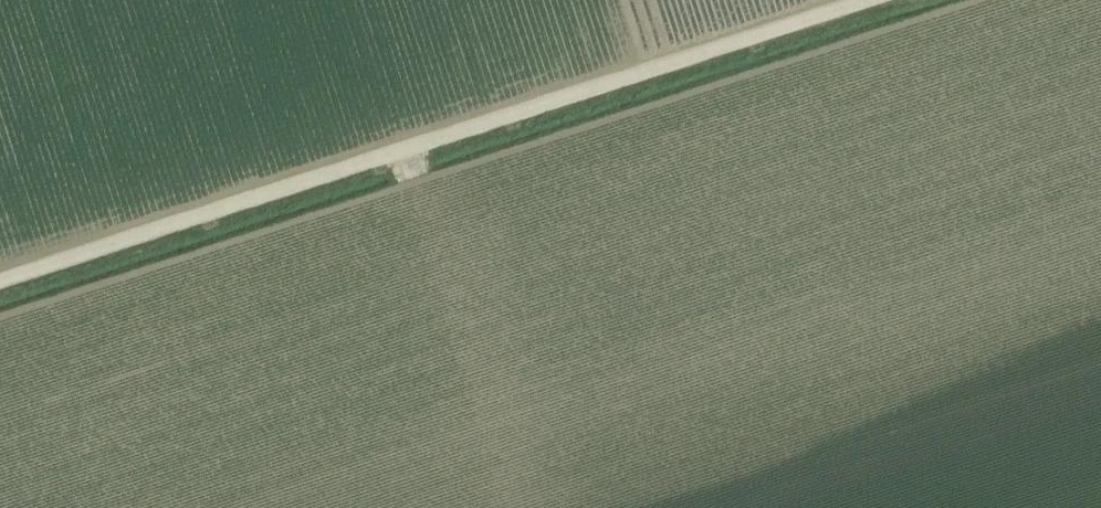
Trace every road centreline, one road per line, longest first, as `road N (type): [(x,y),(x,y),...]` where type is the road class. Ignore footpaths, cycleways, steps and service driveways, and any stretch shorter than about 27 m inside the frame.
road 1 (track): [(0,278),(866,0)]

